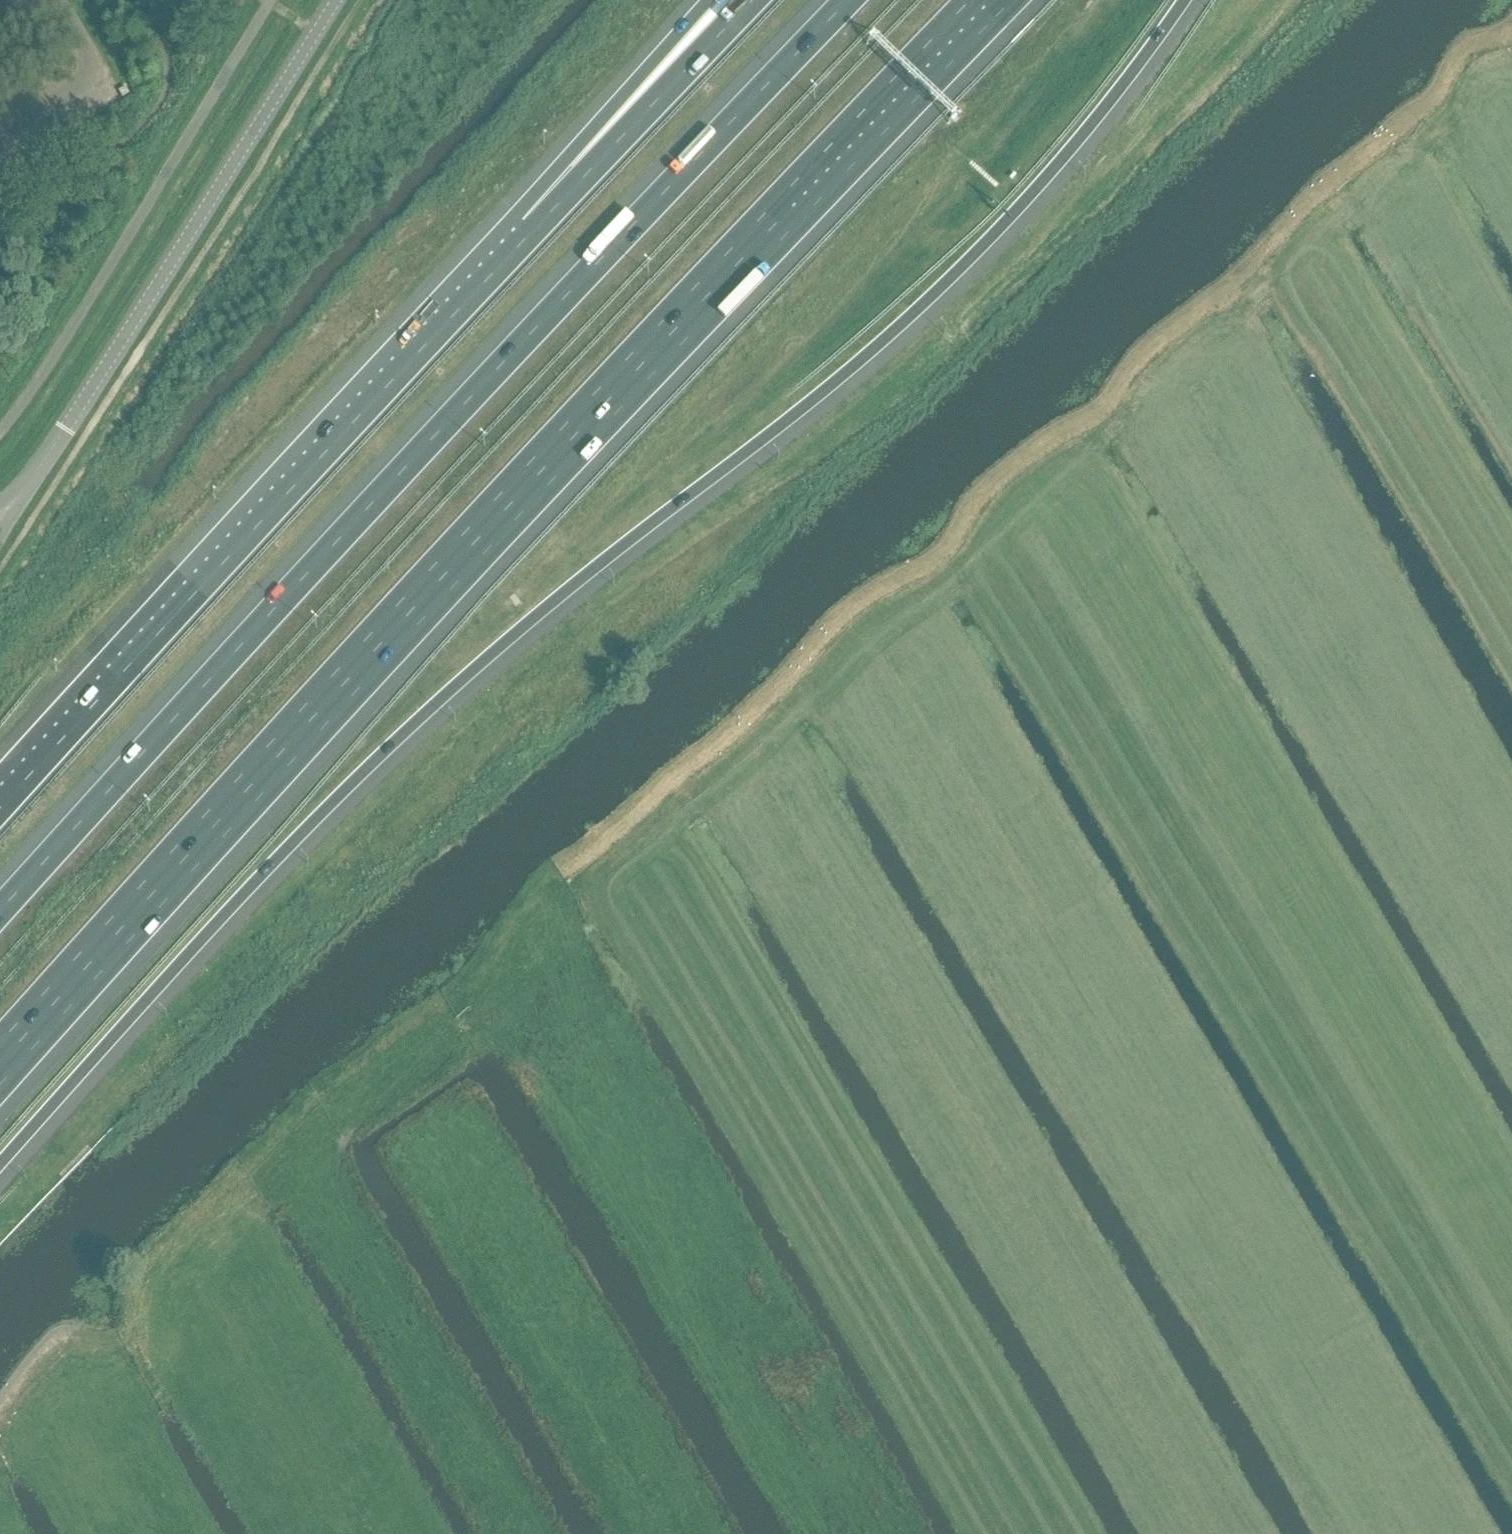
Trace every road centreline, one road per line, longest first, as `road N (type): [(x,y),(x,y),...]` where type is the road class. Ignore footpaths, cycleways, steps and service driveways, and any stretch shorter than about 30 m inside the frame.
road 1 (motorway): [(0,1170),(325,808),(442,698),(813,400),(959,270),(1044,180),(1184,0)]
road 2 (motorway): [(0,1063),(490,527),(992,0)]
road 3 (motorway): [(851,0),(0,913)]
road 4 (motorway): [(532,232),(0,809)]
road 5 (unclassified): [(337,0),(20,496)]
road 6 (motorway): [(753,0),(532,232)]
road 7 (motorway): [(714,0),(532,232)]

